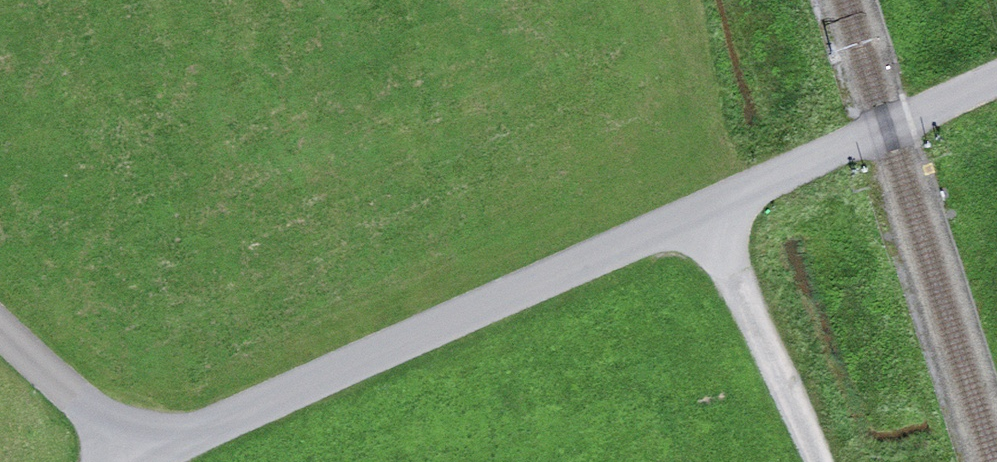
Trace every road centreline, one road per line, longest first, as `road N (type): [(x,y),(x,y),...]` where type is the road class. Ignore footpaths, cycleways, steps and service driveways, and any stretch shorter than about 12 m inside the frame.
road 1 (unclassified): [(144,461),(711,218),(996,79)]
road 2 (track): [(819,461),(711,218)]
road 3 (residential): [(0,336),(136,461)]

